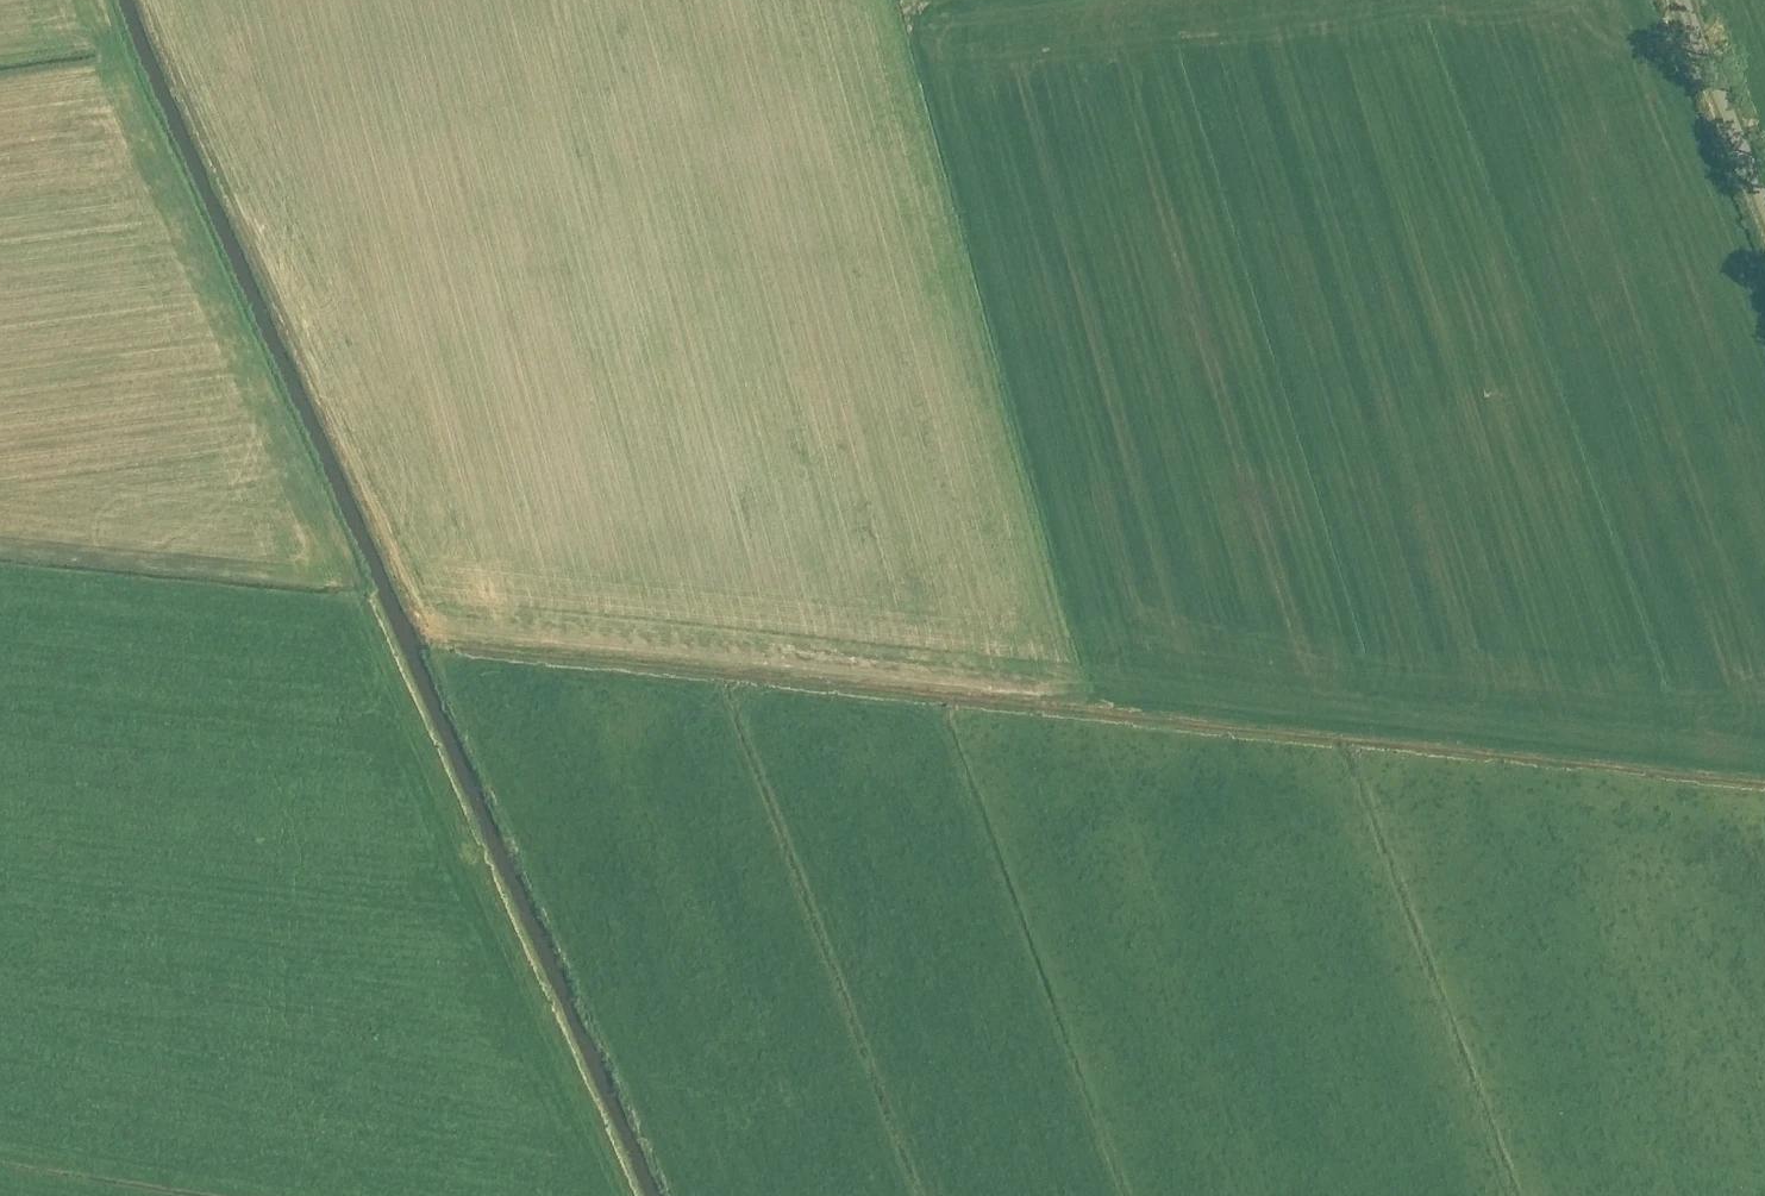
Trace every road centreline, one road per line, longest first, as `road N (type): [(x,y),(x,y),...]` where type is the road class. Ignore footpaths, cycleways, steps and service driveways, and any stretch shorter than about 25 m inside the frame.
road 1 (unclassified): [(1764,191),(1686,0)]

